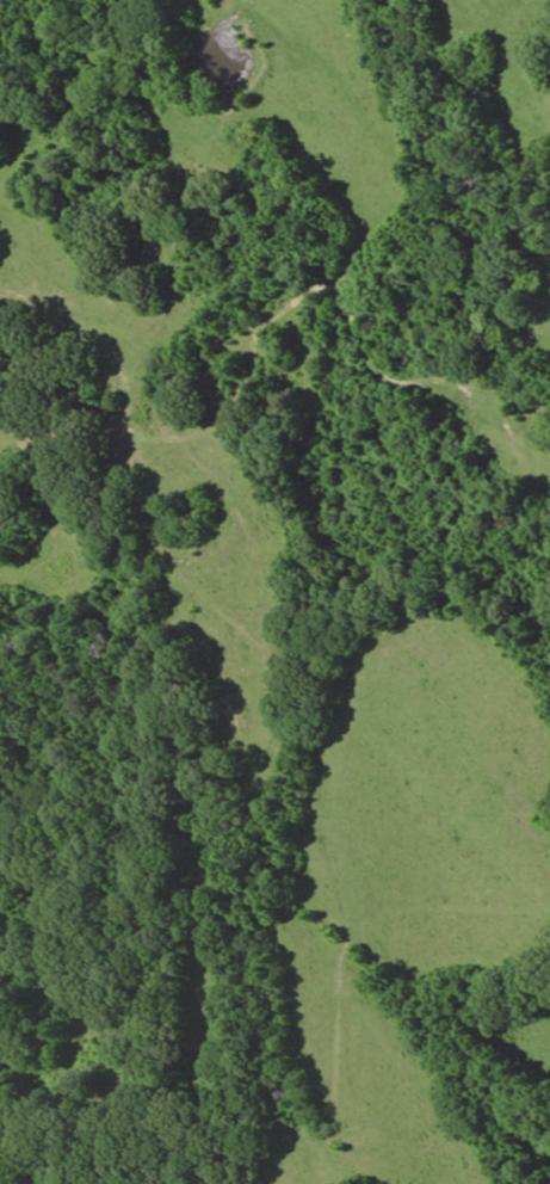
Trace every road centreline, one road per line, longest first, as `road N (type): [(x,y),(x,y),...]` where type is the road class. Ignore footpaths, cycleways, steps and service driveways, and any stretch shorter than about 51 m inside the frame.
road 1 (residential): [(0,347),(47,366),(209,360),(311,313),(366,319),(450,366),(540,331),(549,318)]

